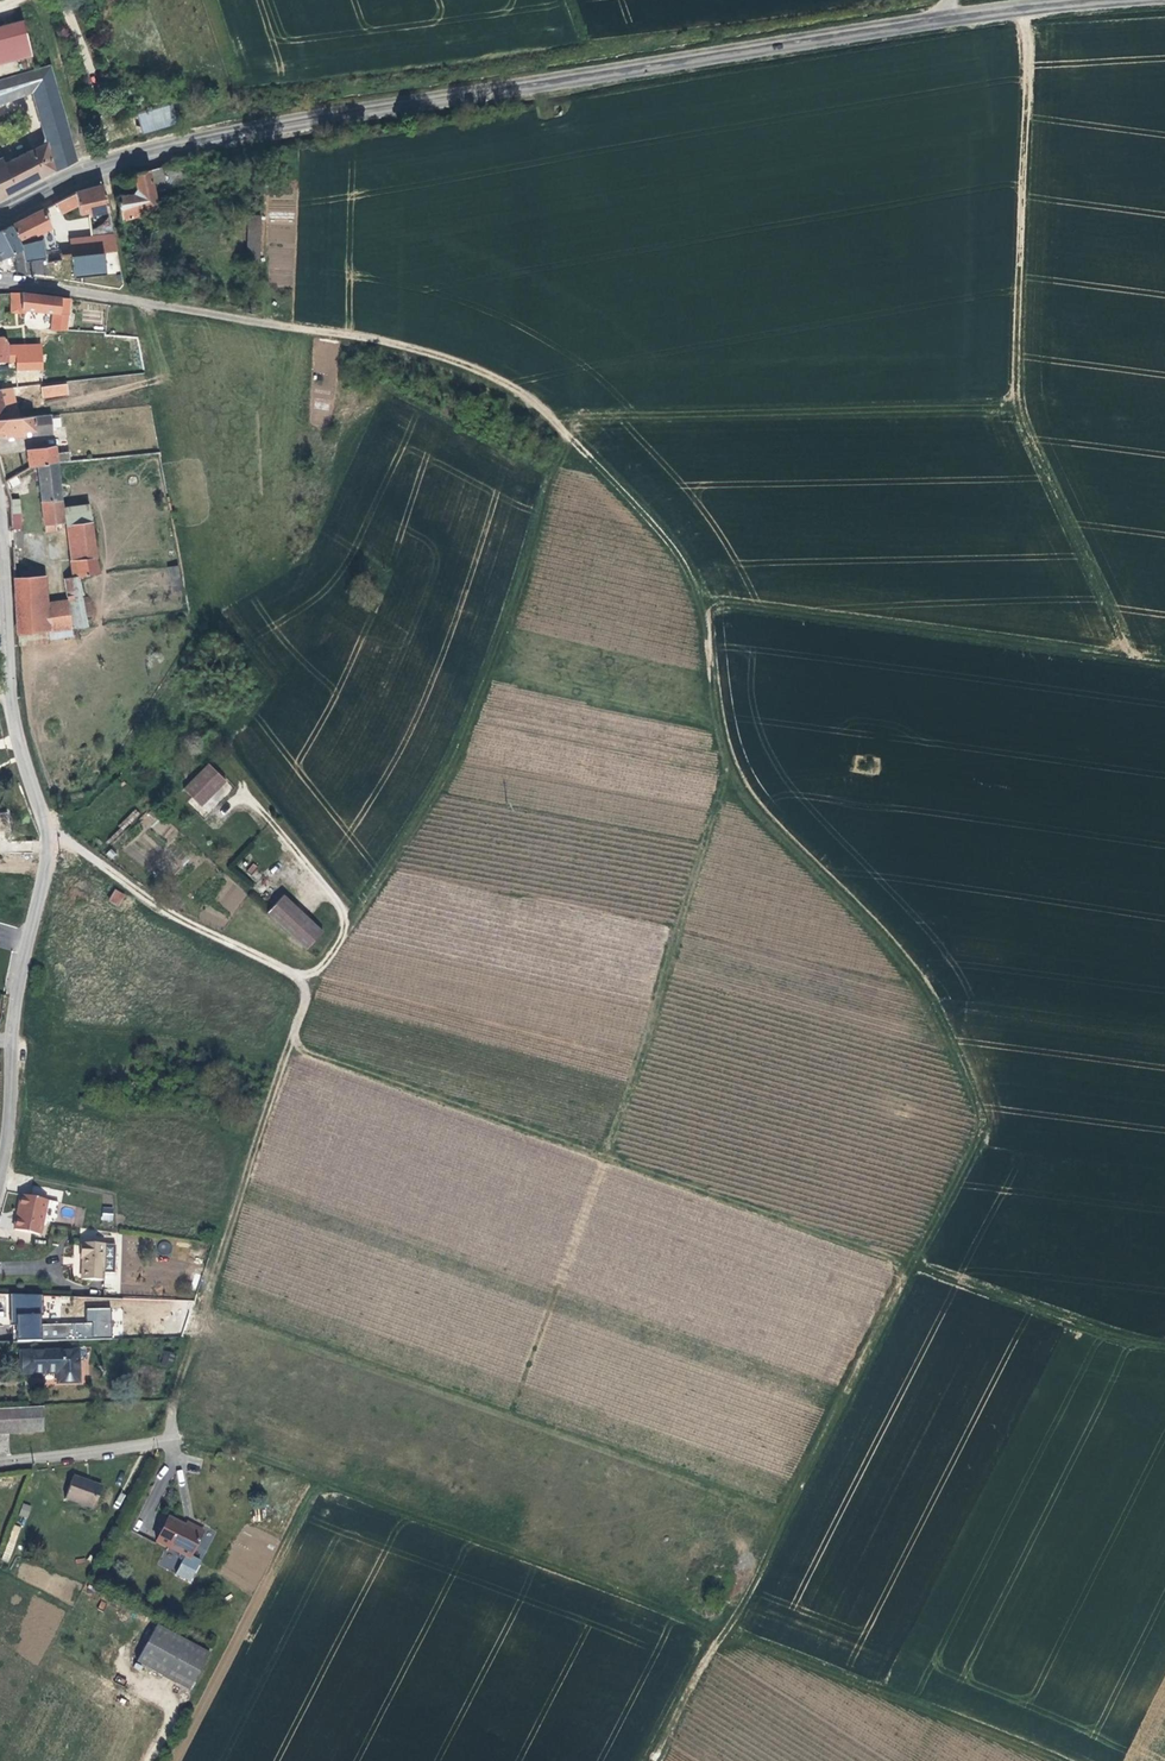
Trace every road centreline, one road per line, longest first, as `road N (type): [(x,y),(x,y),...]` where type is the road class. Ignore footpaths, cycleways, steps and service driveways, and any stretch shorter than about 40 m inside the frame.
road 1 (track): [(657,1760),(975,1138),(978,1116),(915,981),(729,776),(708,603),(689,561),(551,417),(485,371),(309,328)]
road 2 (track): [(296,974),(306,996),(295,1032),(307,1054),(1164,1344)]
road 3 (secondary): [(225,136),(937,19)]
road 4 (track): [(1133,656),(1017,407),(1030,7)]
road 5 (residential): [(0,560),(8,688),(49,829),(16,990),(0,1174)]
road 6 (track): [(567,433),(462,751),(379,883),(345,921)]
road 7 (track): [(1017,407),(551,417)]
road 8 (track): [(1164,661),(708,603)]
road 9 (track): [(167,1442),(170,1411),(296,1038)]
road 10 (track): [(729,776),(606,1158)]
road 11 (track): [(722,1635),(1062,1760)]
road 12 (residential): [(0,280),(309,328)]
road 13 (residential): [(190,1517),(174,1441),(0,1464)]
road 14 (secondary): [(225,136),(104,163),(0,215)]
road 15 (secondary): [(937,19),(1102,0)]

